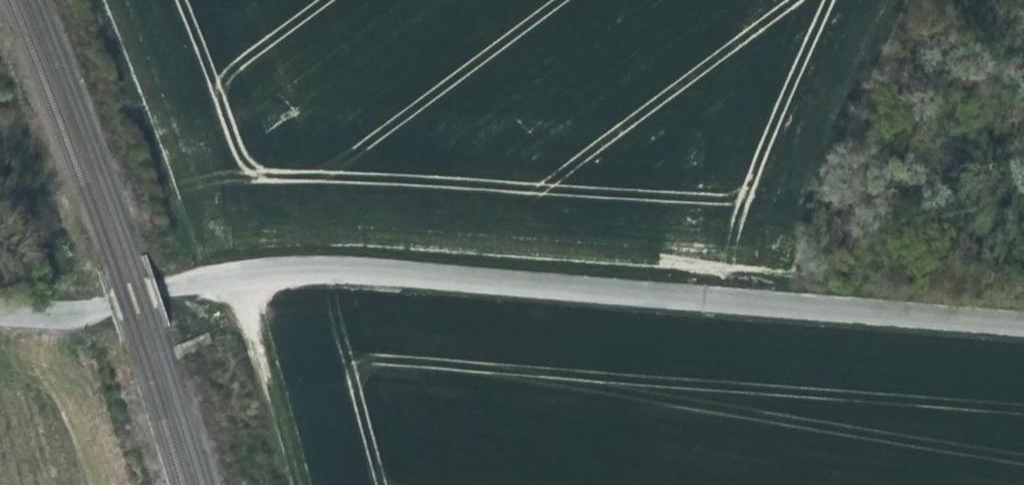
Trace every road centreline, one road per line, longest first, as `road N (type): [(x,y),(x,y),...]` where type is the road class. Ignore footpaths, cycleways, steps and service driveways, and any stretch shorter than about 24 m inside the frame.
road 1 (tertiary): [(1023,332),(740,299),(304,269),(212,276),(57,315),(0,311)]
road 2 (track): [(833,0),(740,299)]
road 3 (track): [(110,0),(212,276)]
road 4 (track): [(295,484),(238,273)]

